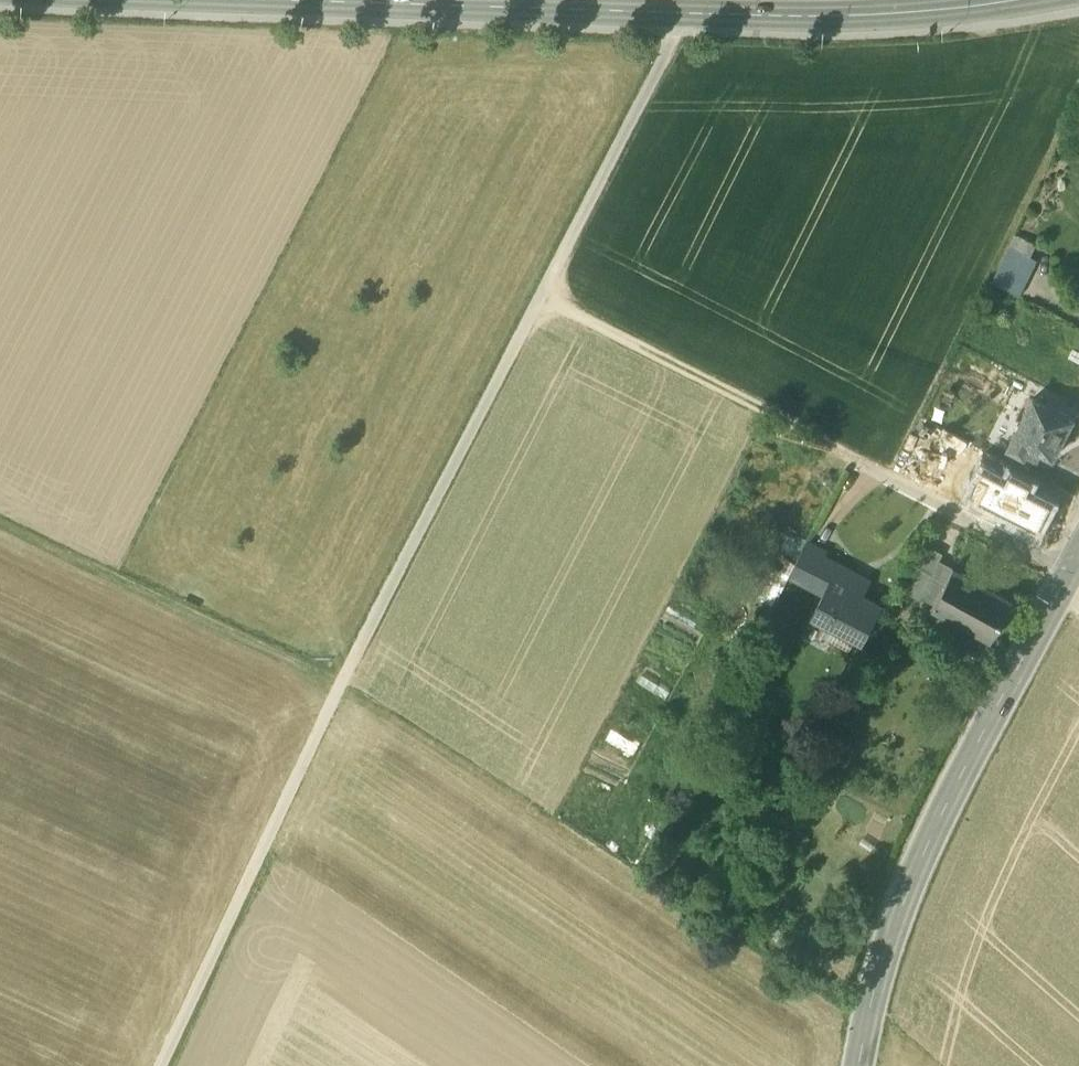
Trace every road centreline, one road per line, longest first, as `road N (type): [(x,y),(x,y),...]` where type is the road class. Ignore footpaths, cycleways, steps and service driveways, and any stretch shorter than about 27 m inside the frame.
road 1 (track): [(161,1065),(341,686),(676,34),(678,13)]
road 2 (track): [(0,526),(341,686),(869,1029)]
road 3 (secondary): [(1013,0),(840,16),(263,0)]
road 4 (secondary): [(860,1065),(900,906),(1078,554)]
road 5 (track): [(541,300),(894,483)]

